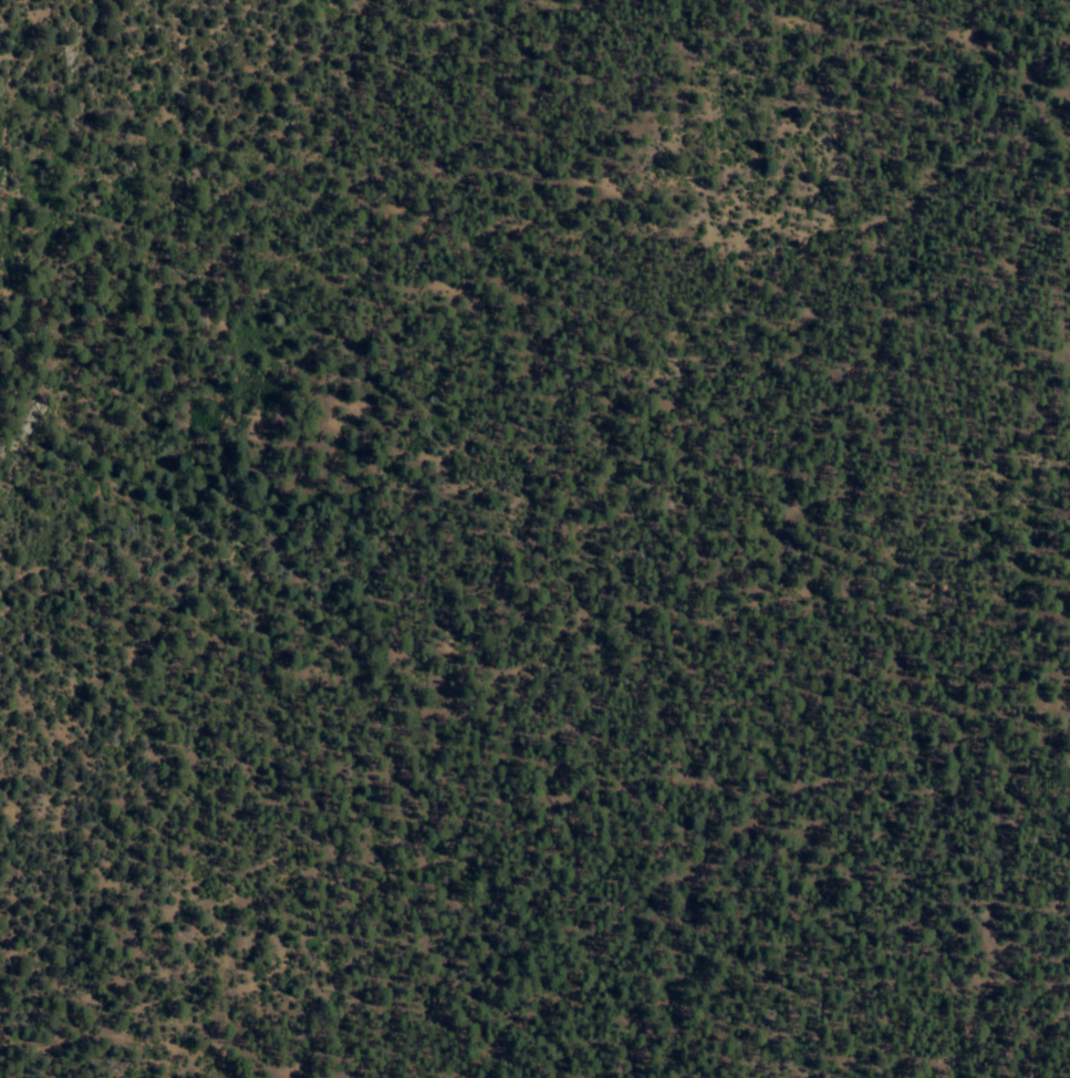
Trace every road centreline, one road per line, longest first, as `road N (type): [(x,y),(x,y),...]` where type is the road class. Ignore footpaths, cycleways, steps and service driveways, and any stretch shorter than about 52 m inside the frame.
road 1 (residential): [(1069,170),(1058,0)]

